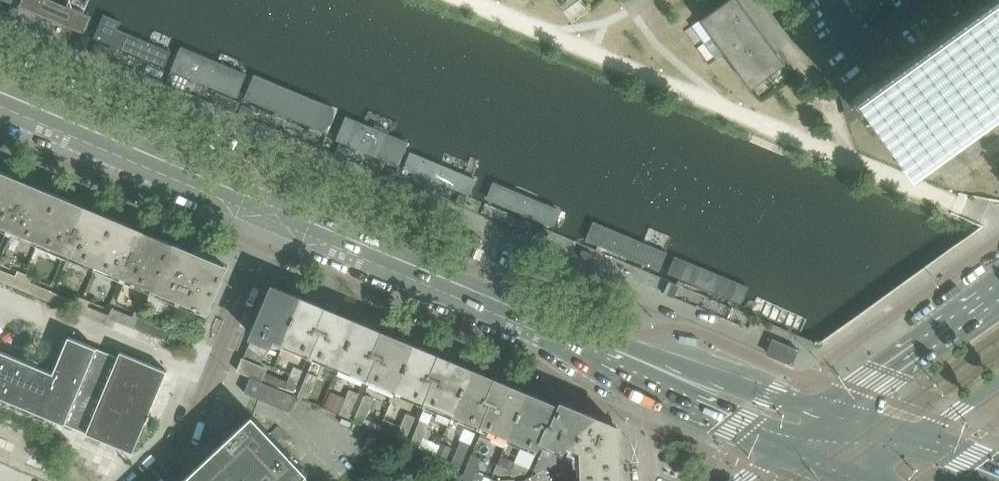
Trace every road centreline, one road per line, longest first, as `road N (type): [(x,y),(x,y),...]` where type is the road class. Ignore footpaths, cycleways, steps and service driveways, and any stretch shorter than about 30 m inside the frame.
road 1 (residential): [(744,335),(300,150)]
road 2 (residential): [(595,344),(275,211)]
road 3 (residential): [(300,150),(0,25)]
road 4 (residential): [(275,211),(175,447),(146,480)]
road 5 (residential): [(275,211),(0,97)]
road 6 (residential): [(833,413),(595,344)]
road 7 (tertiary): [(998,289),(833,413)]
road 8 (residential): [(629,376),(784,450)]

